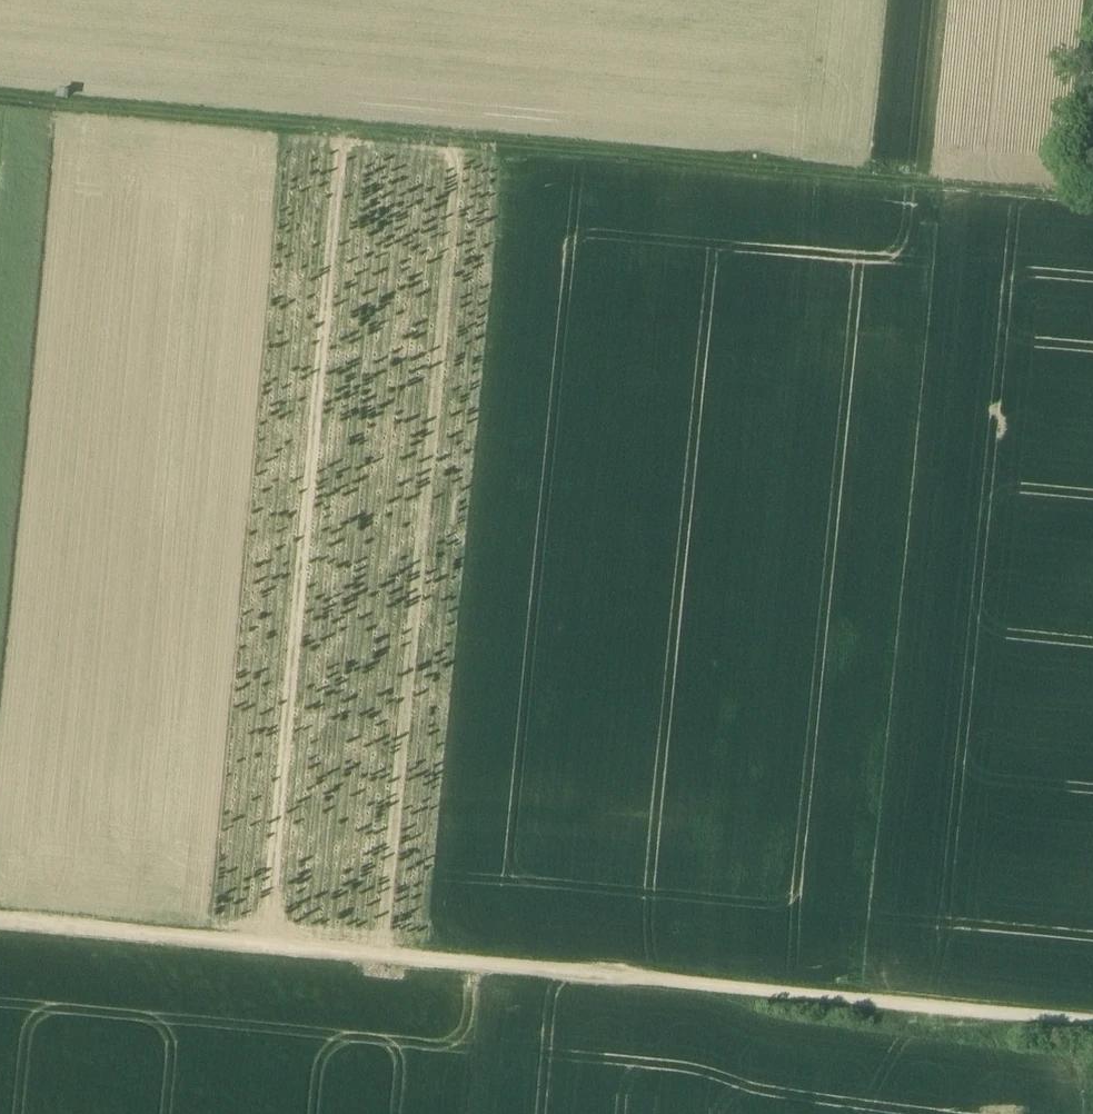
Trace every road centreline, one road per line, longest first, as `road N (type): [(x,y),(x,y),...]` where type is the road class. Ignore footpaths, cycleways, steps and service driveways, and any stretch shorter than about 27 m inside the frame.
road 1 (track): [(0,928),(1092,1028)]
road 2 (track): [(0,103),(1092,202)]

